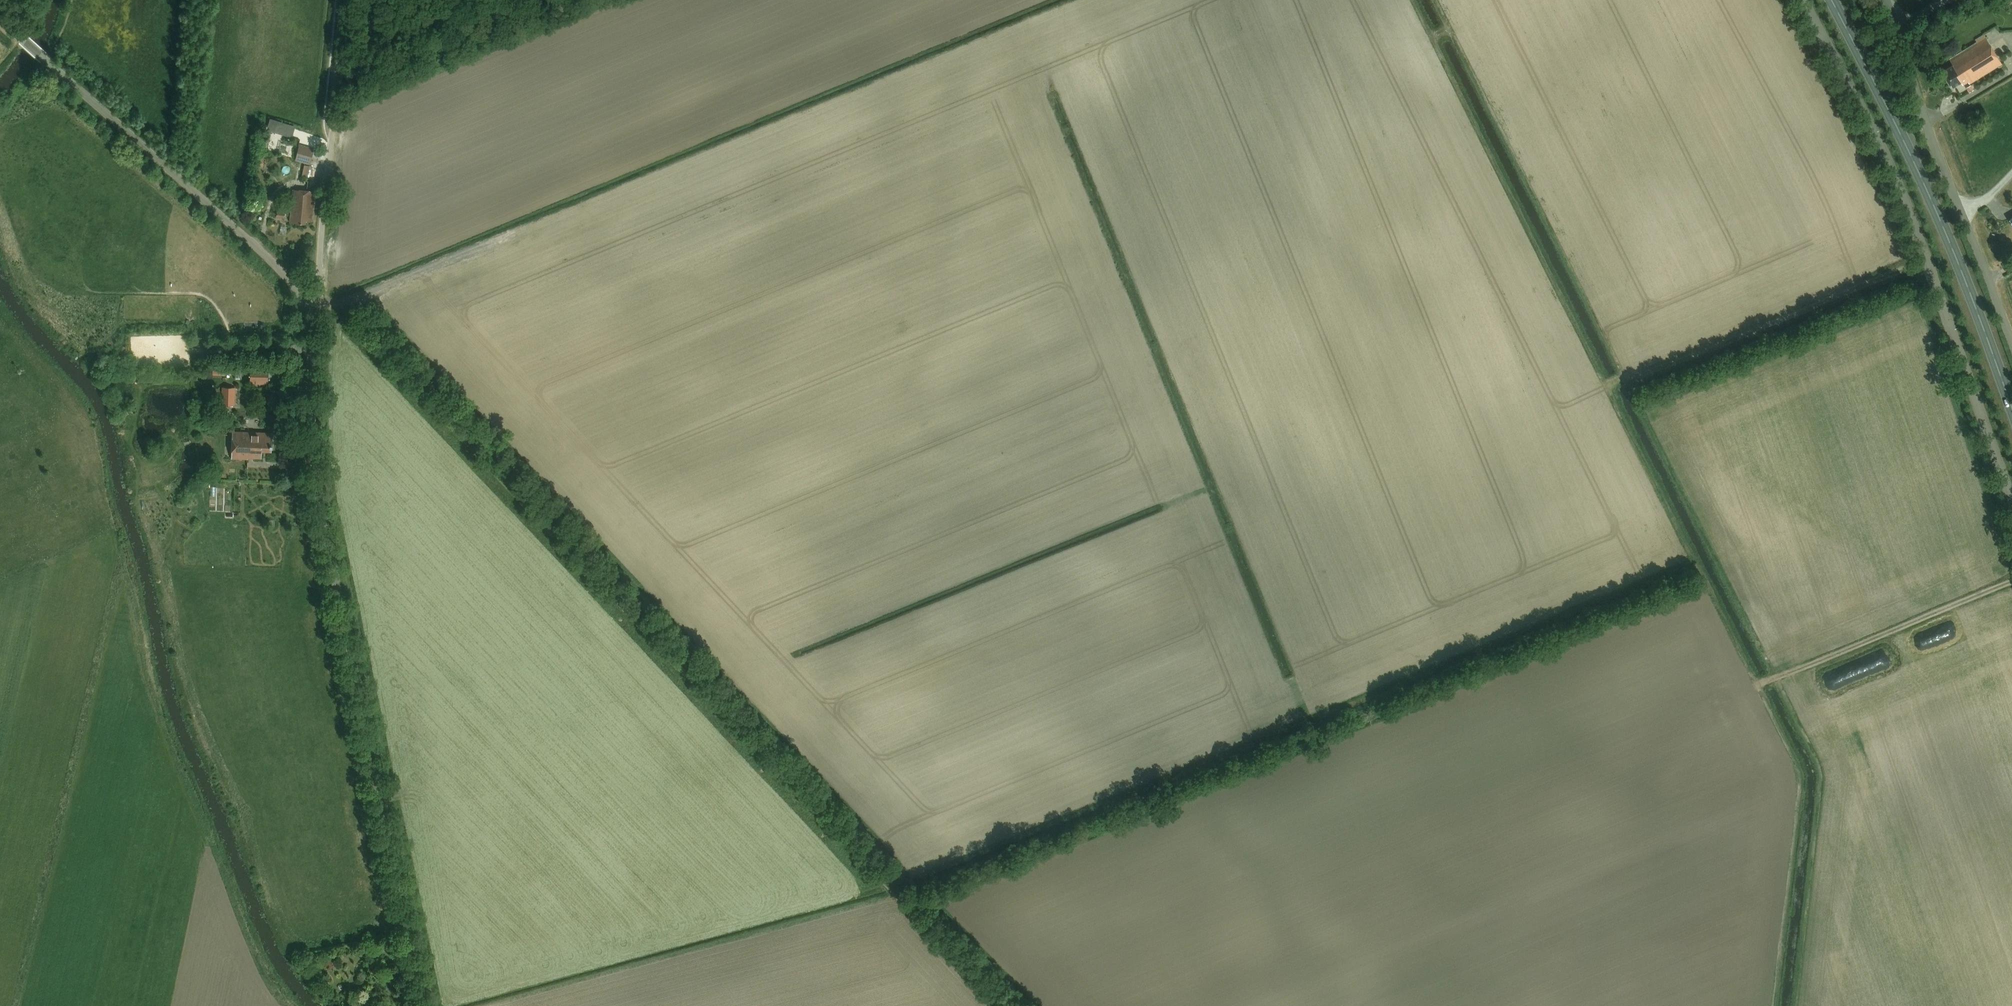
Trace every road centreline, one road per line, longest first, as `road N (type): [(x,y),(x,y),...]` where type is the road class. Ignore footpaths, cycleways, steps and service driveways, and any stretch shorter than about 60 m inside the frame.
road 1 (unclassified): [(419,1005),(307,490),(311,350),(302,304)]
road 2 (unclassified): [(2011,500),(1895,178),(1803,0)]
road 3 (trunk): [(2011,409),(1937,212),(1831,0)]
road 4 (unclassified): [(302,304),(250,242),(0,21)]
road 5 (unclassified): [(2011,346),(1887,0)]
road 6 (track): [(1756,689),(2011,582)]
road 7 (unclassified): [(302,304),(316,301),(330,143)]
road 8 (track): [(330,143),(344,0)]

